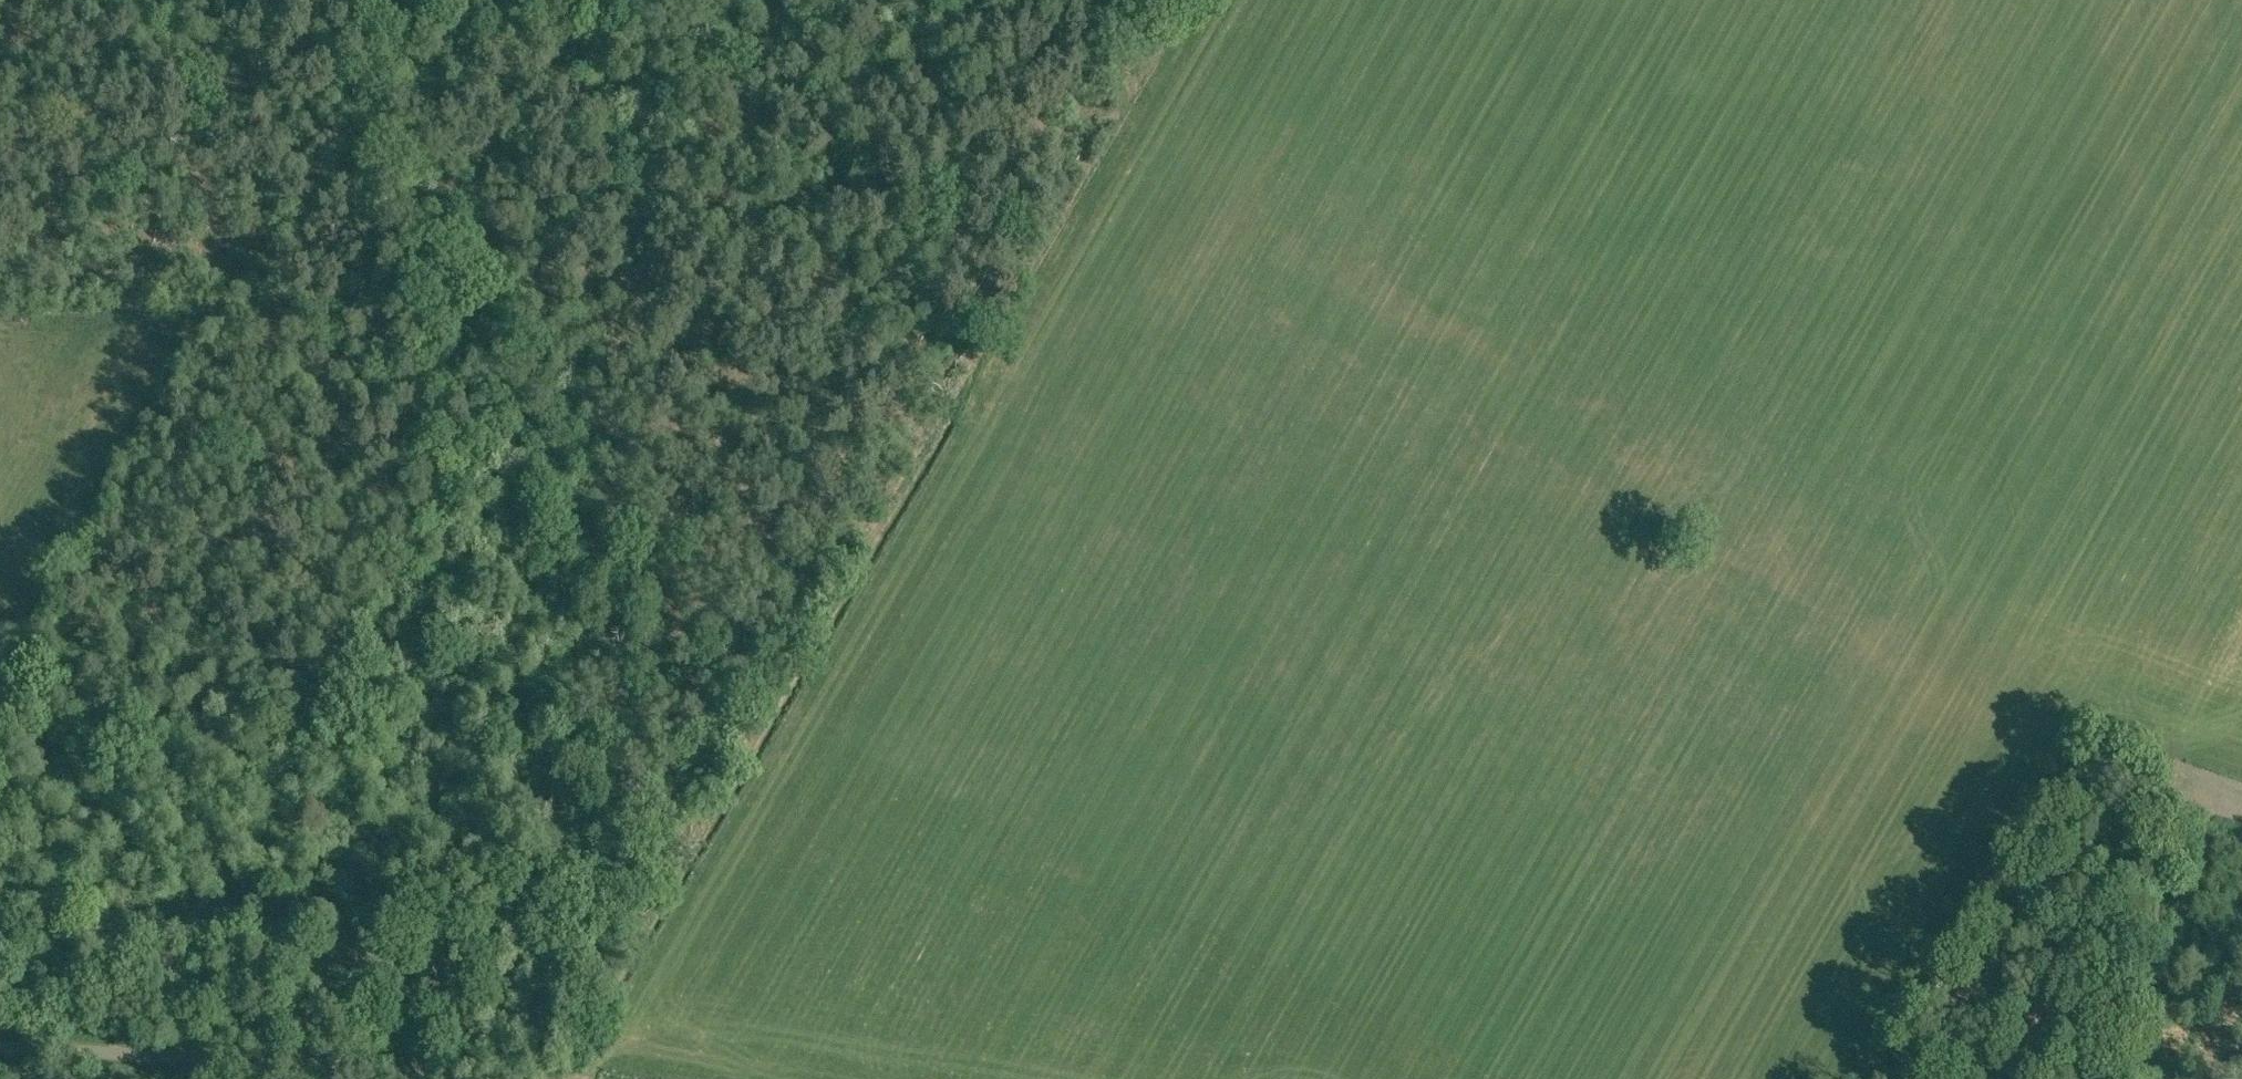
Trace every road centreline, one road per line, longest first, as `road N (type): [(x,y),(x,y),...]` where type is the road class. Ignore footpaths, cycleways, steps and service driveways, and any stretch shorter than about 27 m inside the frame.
road 1 (unclassified): [(460,1078),(0,1054)]
road 2 (track): [(2135,1078),(2162,748)]

